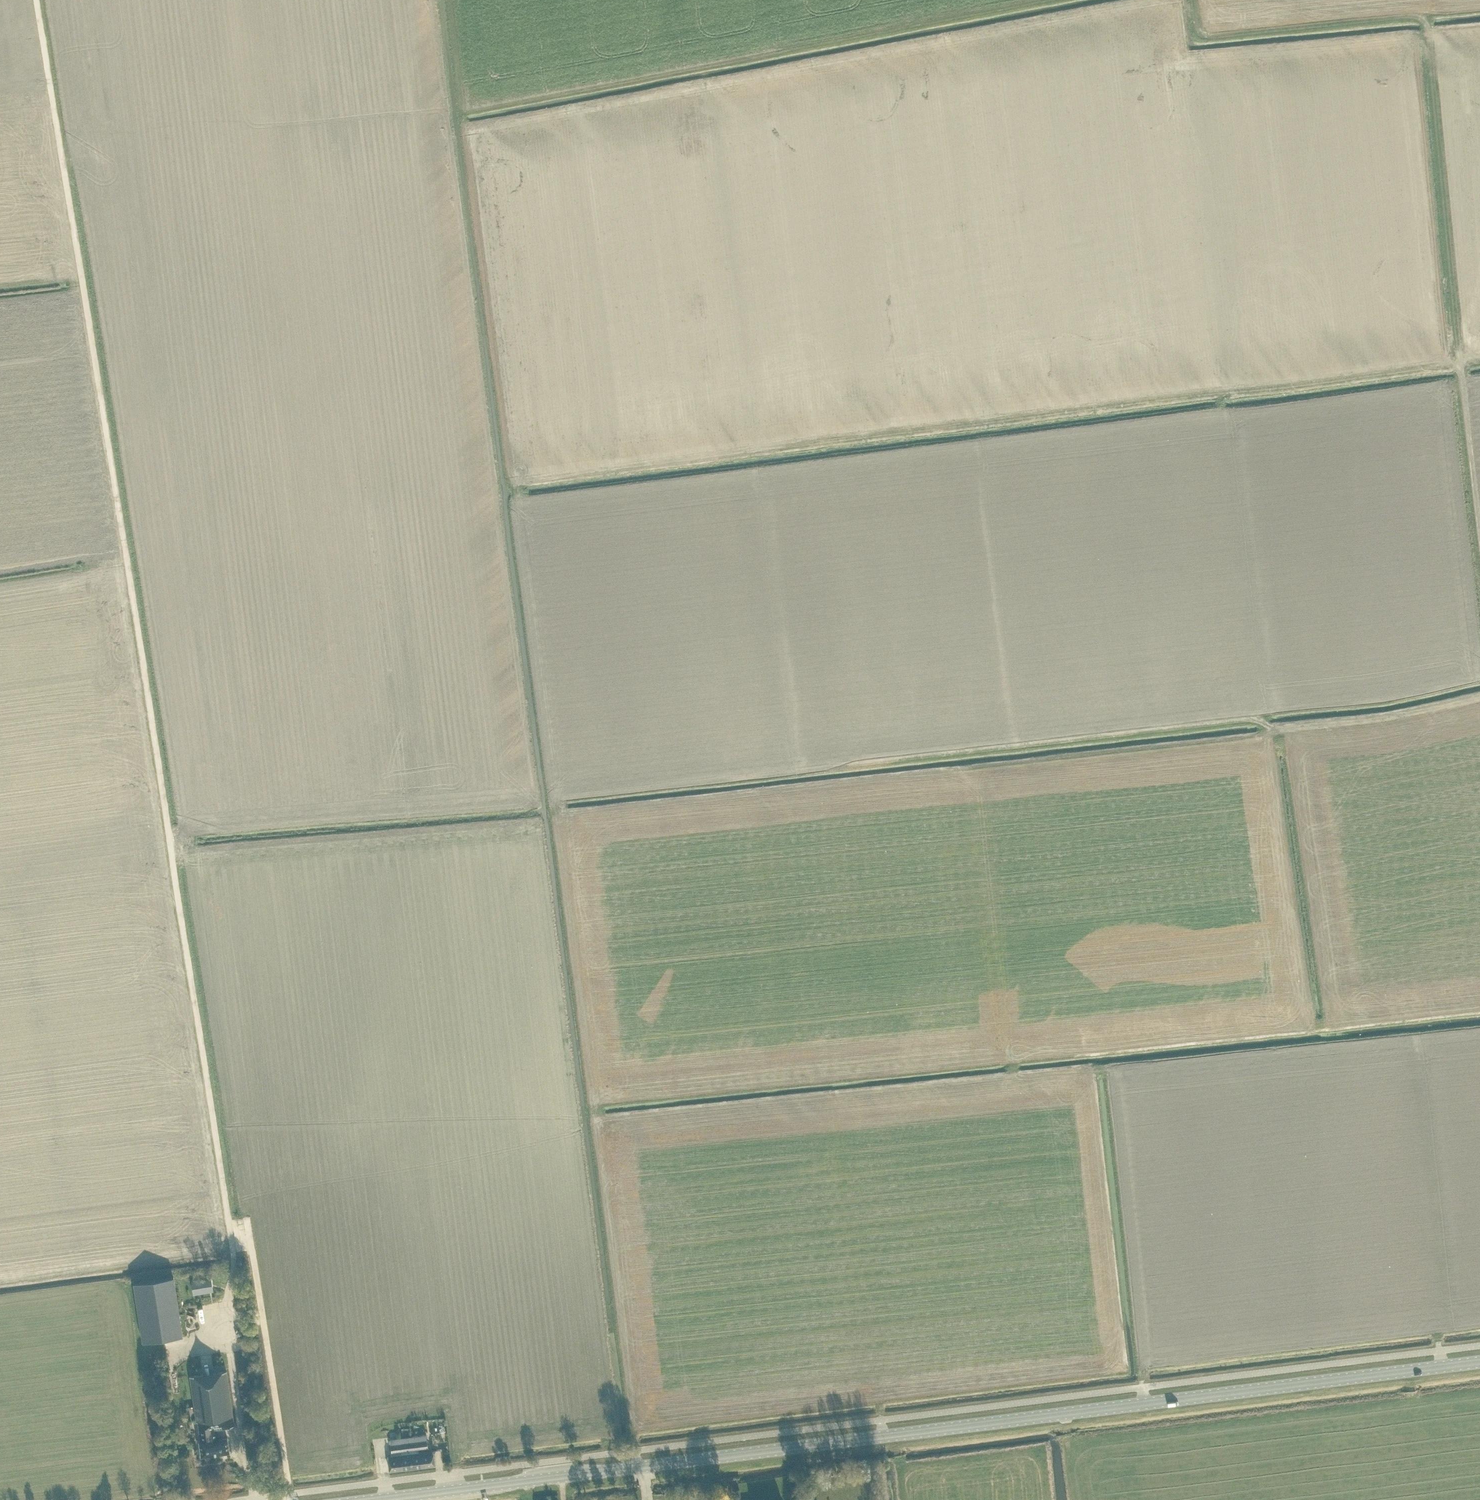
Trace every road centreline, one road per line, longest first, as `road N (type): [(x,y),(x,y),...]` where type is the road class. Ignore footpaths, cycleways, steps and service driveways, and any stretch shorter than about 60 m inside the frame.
road 1 (primary): [(368,1499),(1479,1363)]

